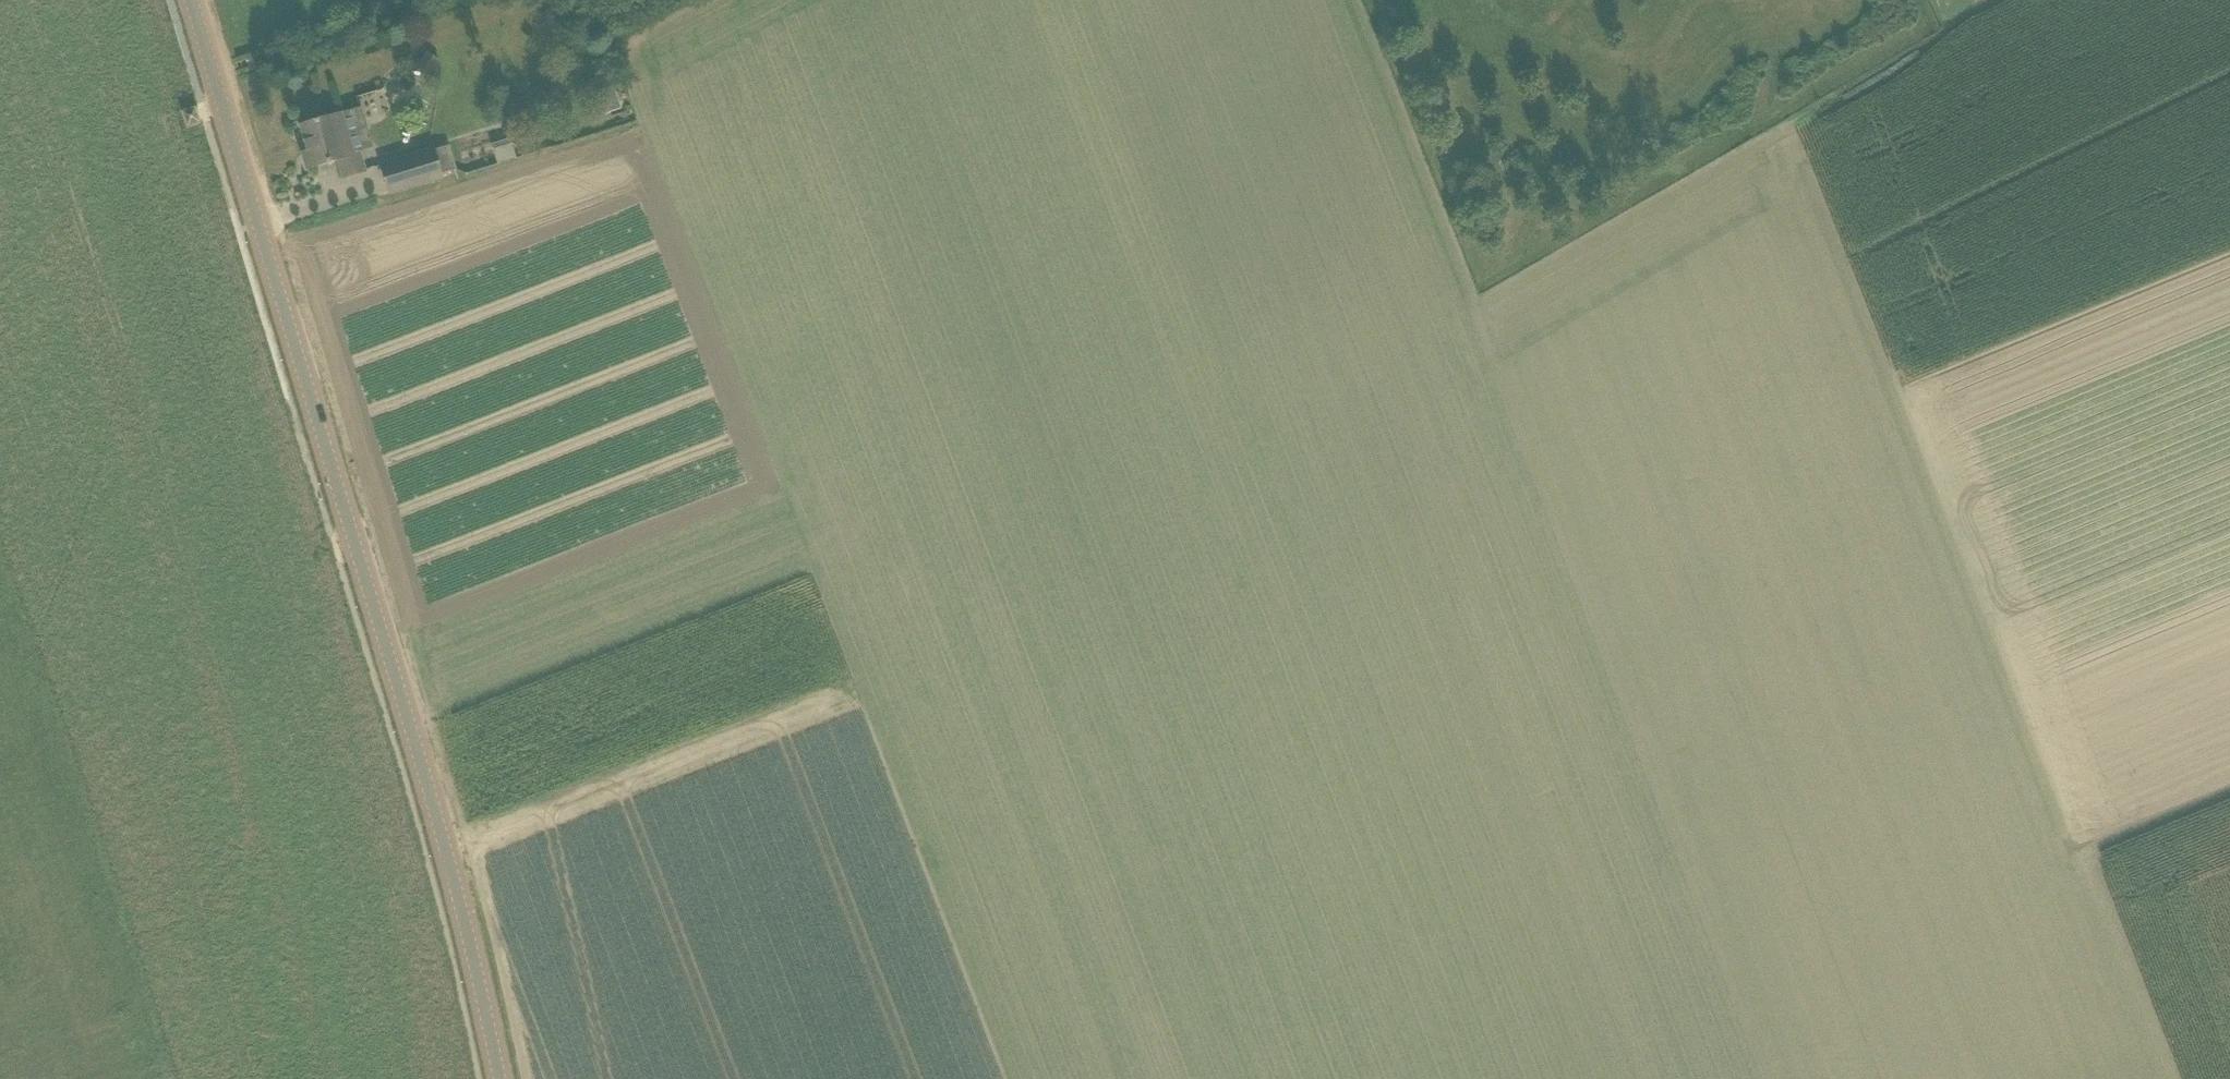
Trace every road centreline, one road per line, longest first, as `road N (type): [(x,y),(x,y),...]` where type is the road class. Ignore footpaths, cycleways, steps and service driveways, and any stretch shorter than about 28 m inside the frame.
road 1 (tertiary): [(498,1078),(445,844),(192,0)]

